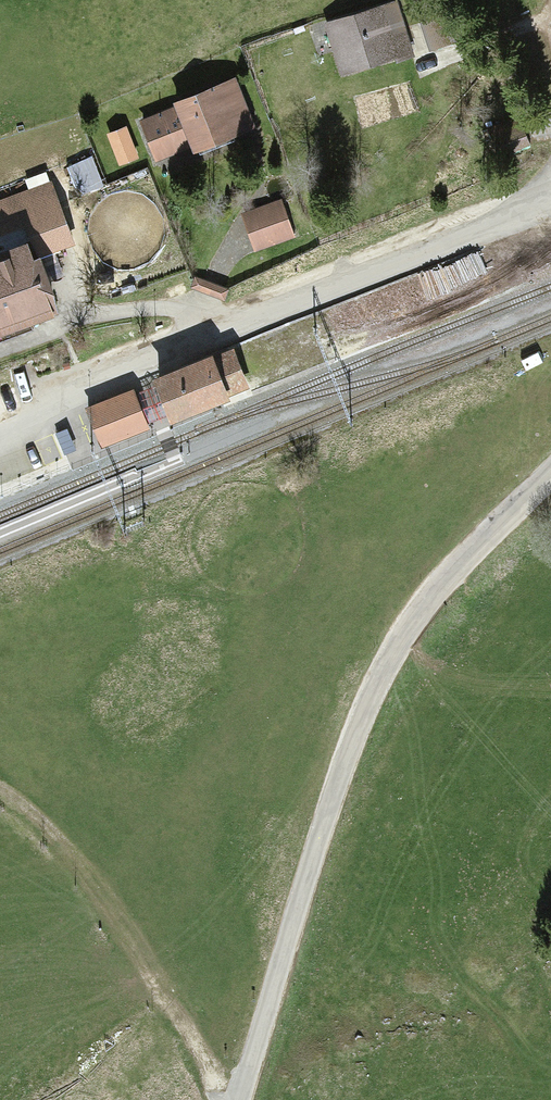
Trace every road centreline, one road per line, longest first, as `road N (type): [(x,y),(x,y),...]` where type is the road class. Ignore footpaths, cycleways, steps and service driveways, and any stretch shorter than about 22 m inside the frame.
road 1 (unclassified): [(241,1099),(348,756),(387,662),(431,596),(550,473)]
road 2 (residential): [(550,201),(212,334),(0,430)]
road 3 (track): [(0,790),(56,831),(109,901),(227,1099)]

